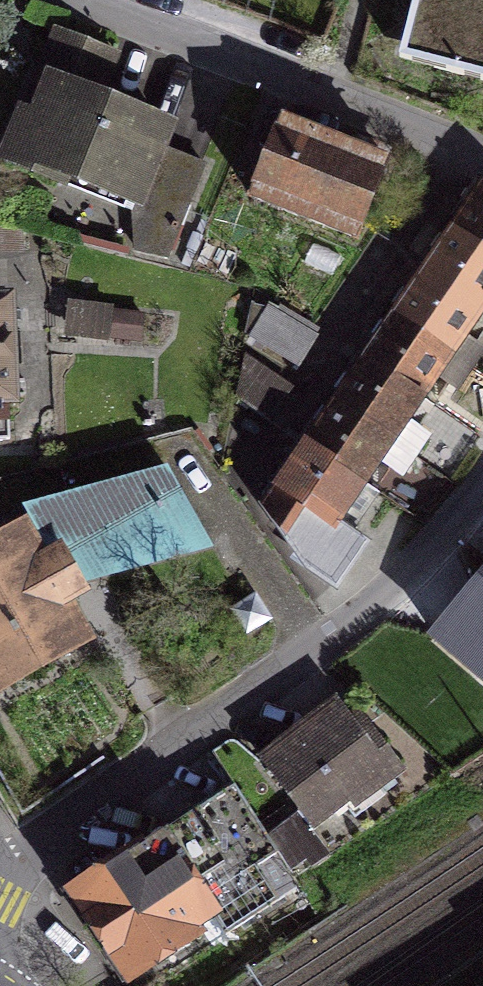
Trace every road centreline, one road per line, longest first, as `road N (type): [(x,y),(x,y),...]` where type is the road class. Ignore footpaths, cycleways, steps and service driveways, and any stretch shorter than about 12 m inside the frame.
road 1 (residential): [(0,865),(331,640),(458,524),(482,489)]
road 2 (residential): [(482,158),(84,0)]

